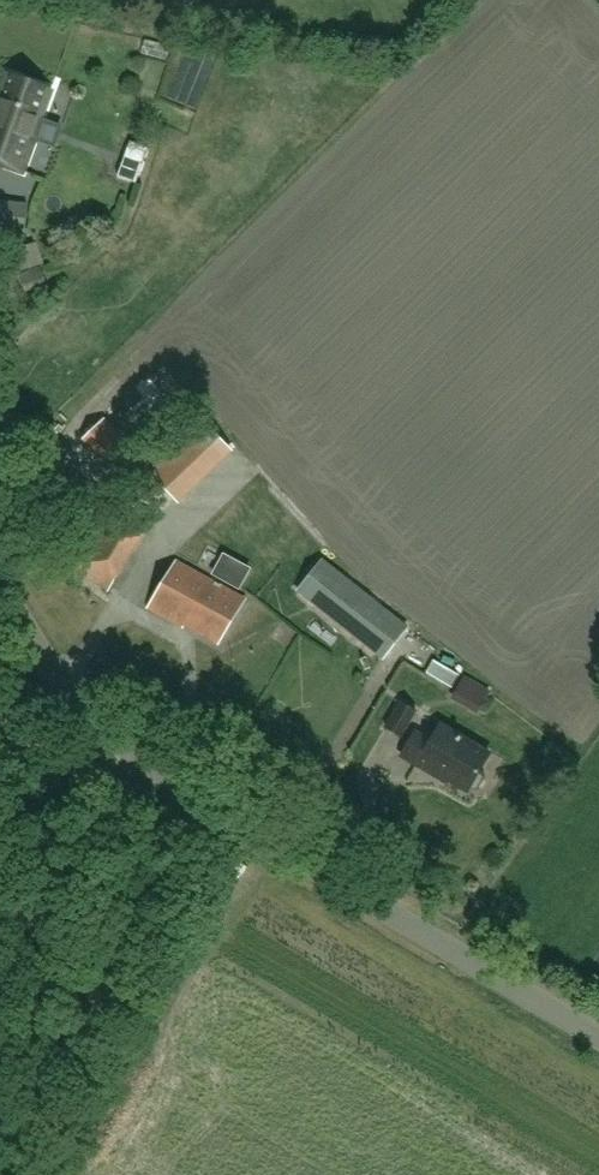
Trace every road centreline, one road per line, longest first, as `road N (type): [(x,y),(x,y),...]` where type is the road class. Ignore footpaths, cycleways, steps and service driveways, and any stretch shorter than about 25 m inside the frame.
road 1 (unclassified): [(598,1042),(172,789)]
road 2 (unclassified): [(172,789),(61,683),(0,574)]
road 3 (unclassified): [(172,789),(0,727)]

